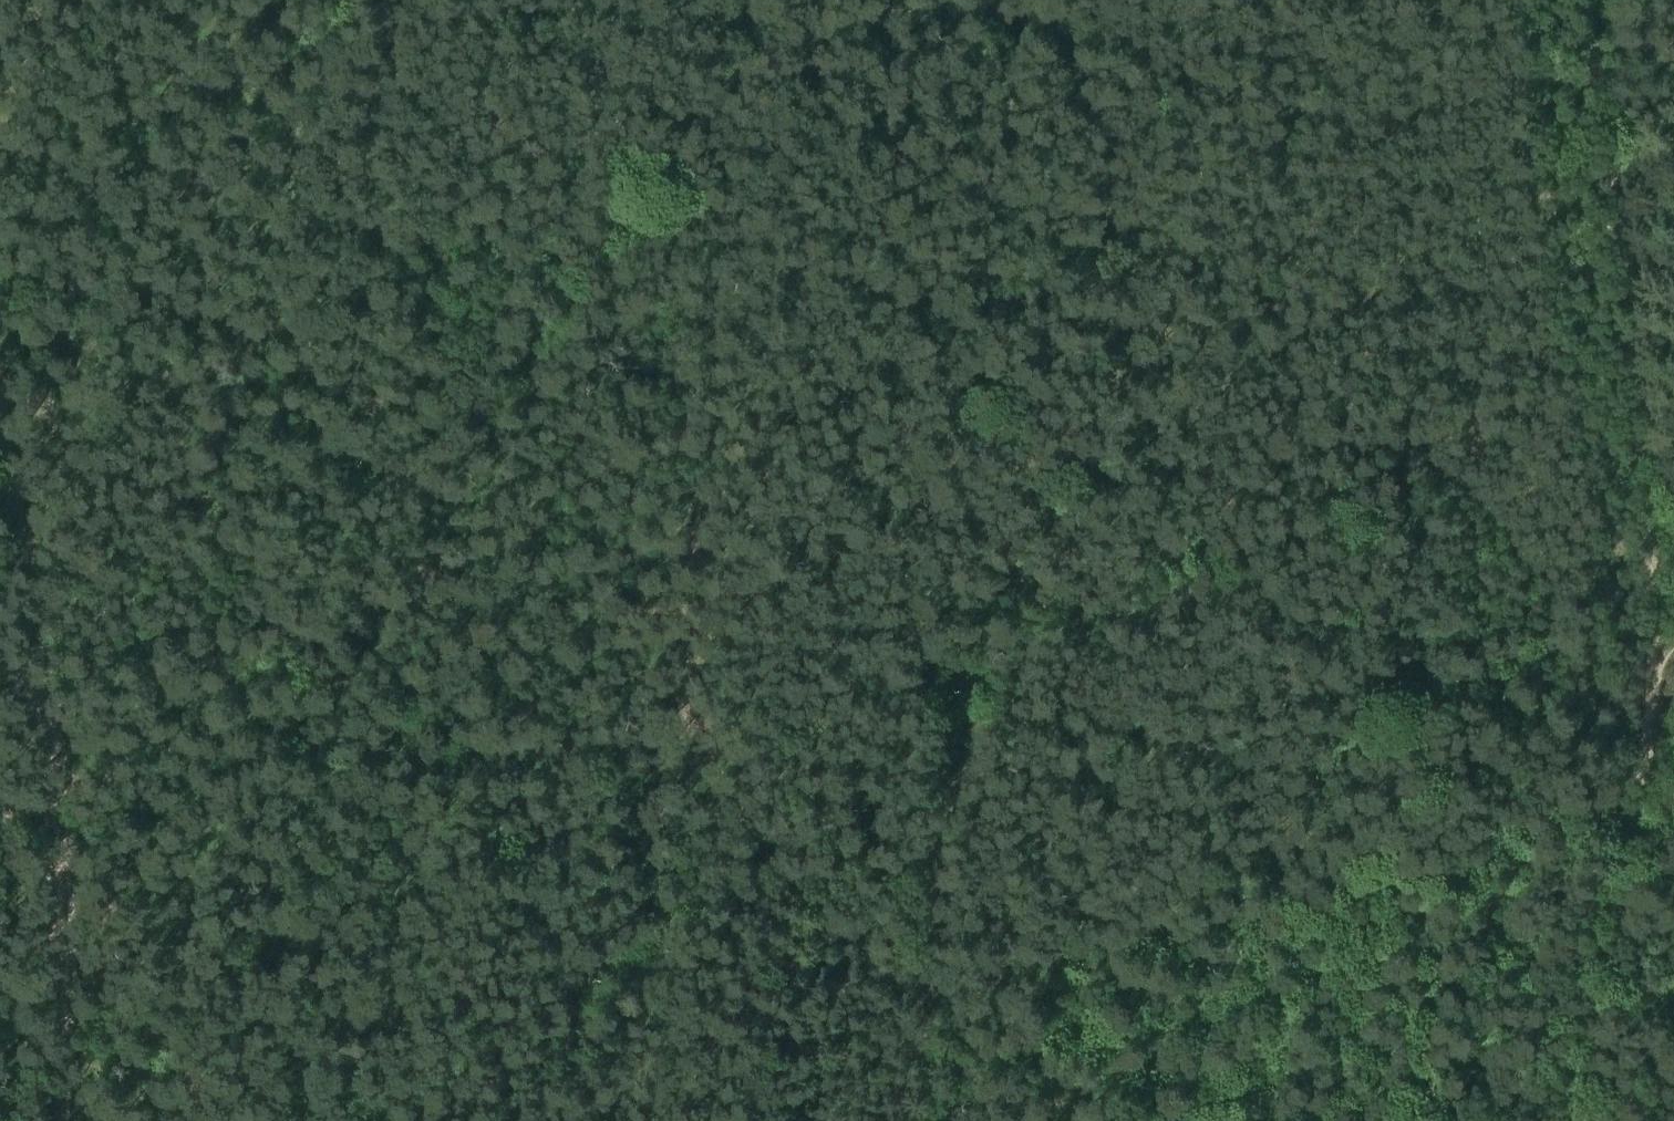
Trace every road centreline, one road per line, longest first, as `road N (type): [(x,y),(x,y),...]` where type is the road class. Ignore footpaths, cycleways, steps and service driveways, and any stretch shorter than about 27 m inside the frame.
road 1 (track): [(1579,1120),(1579,1047),(1655,685),(1658,589),(1567,0)]
road 2 (track): [(0,416),(58,629),(75,819),(67,1120)]

